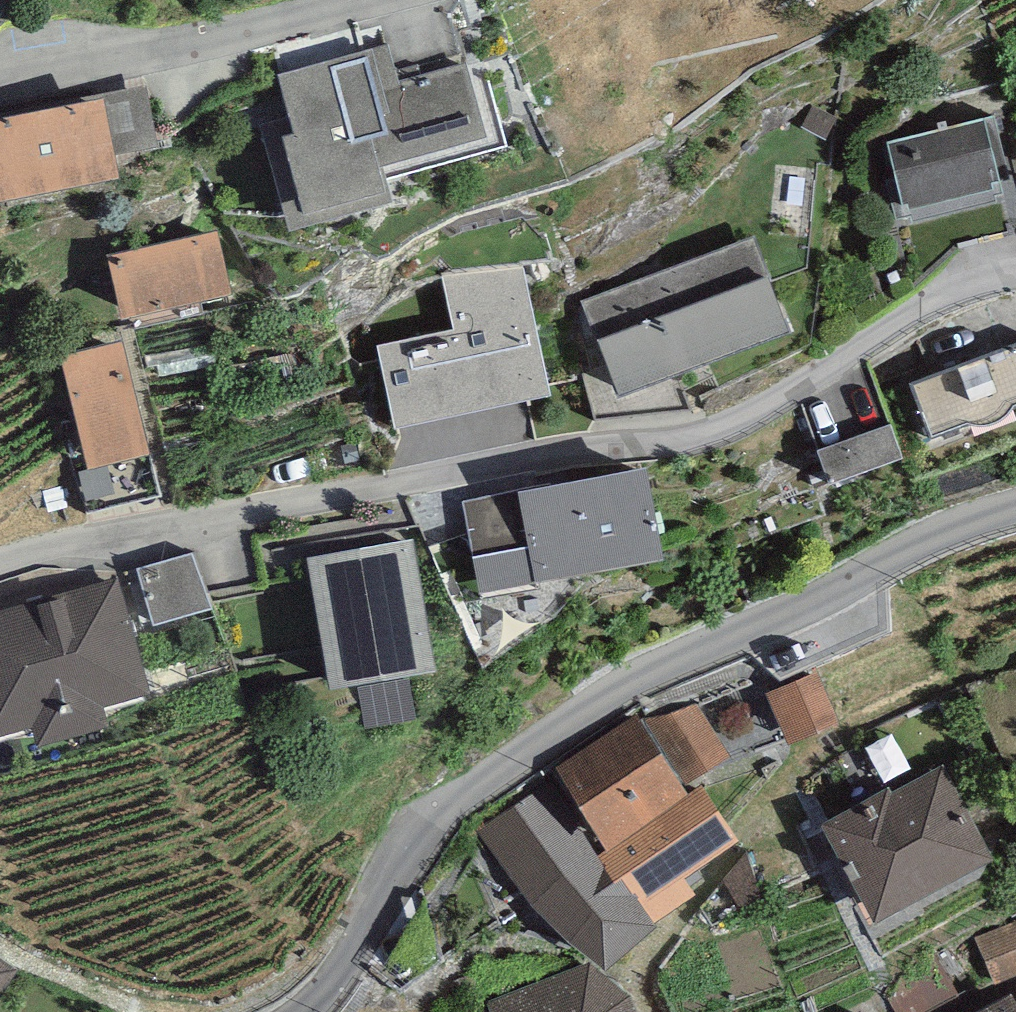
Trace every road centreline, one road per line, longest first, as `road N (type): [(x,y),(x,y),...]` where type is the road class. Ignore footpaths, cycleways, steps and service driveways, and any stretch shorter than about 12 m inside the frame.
road 1 (residential): [(1015,274),(912,308),(741,419),(684,437),(587,442),(353,496),(87,537),(0,565)]
road 2 (residential): [(302,1011),(333,978),(412,847),(457,797),(626,685),(1015,506)]
road 3 (residential): [(383,0),(227,46),(0,92)]

